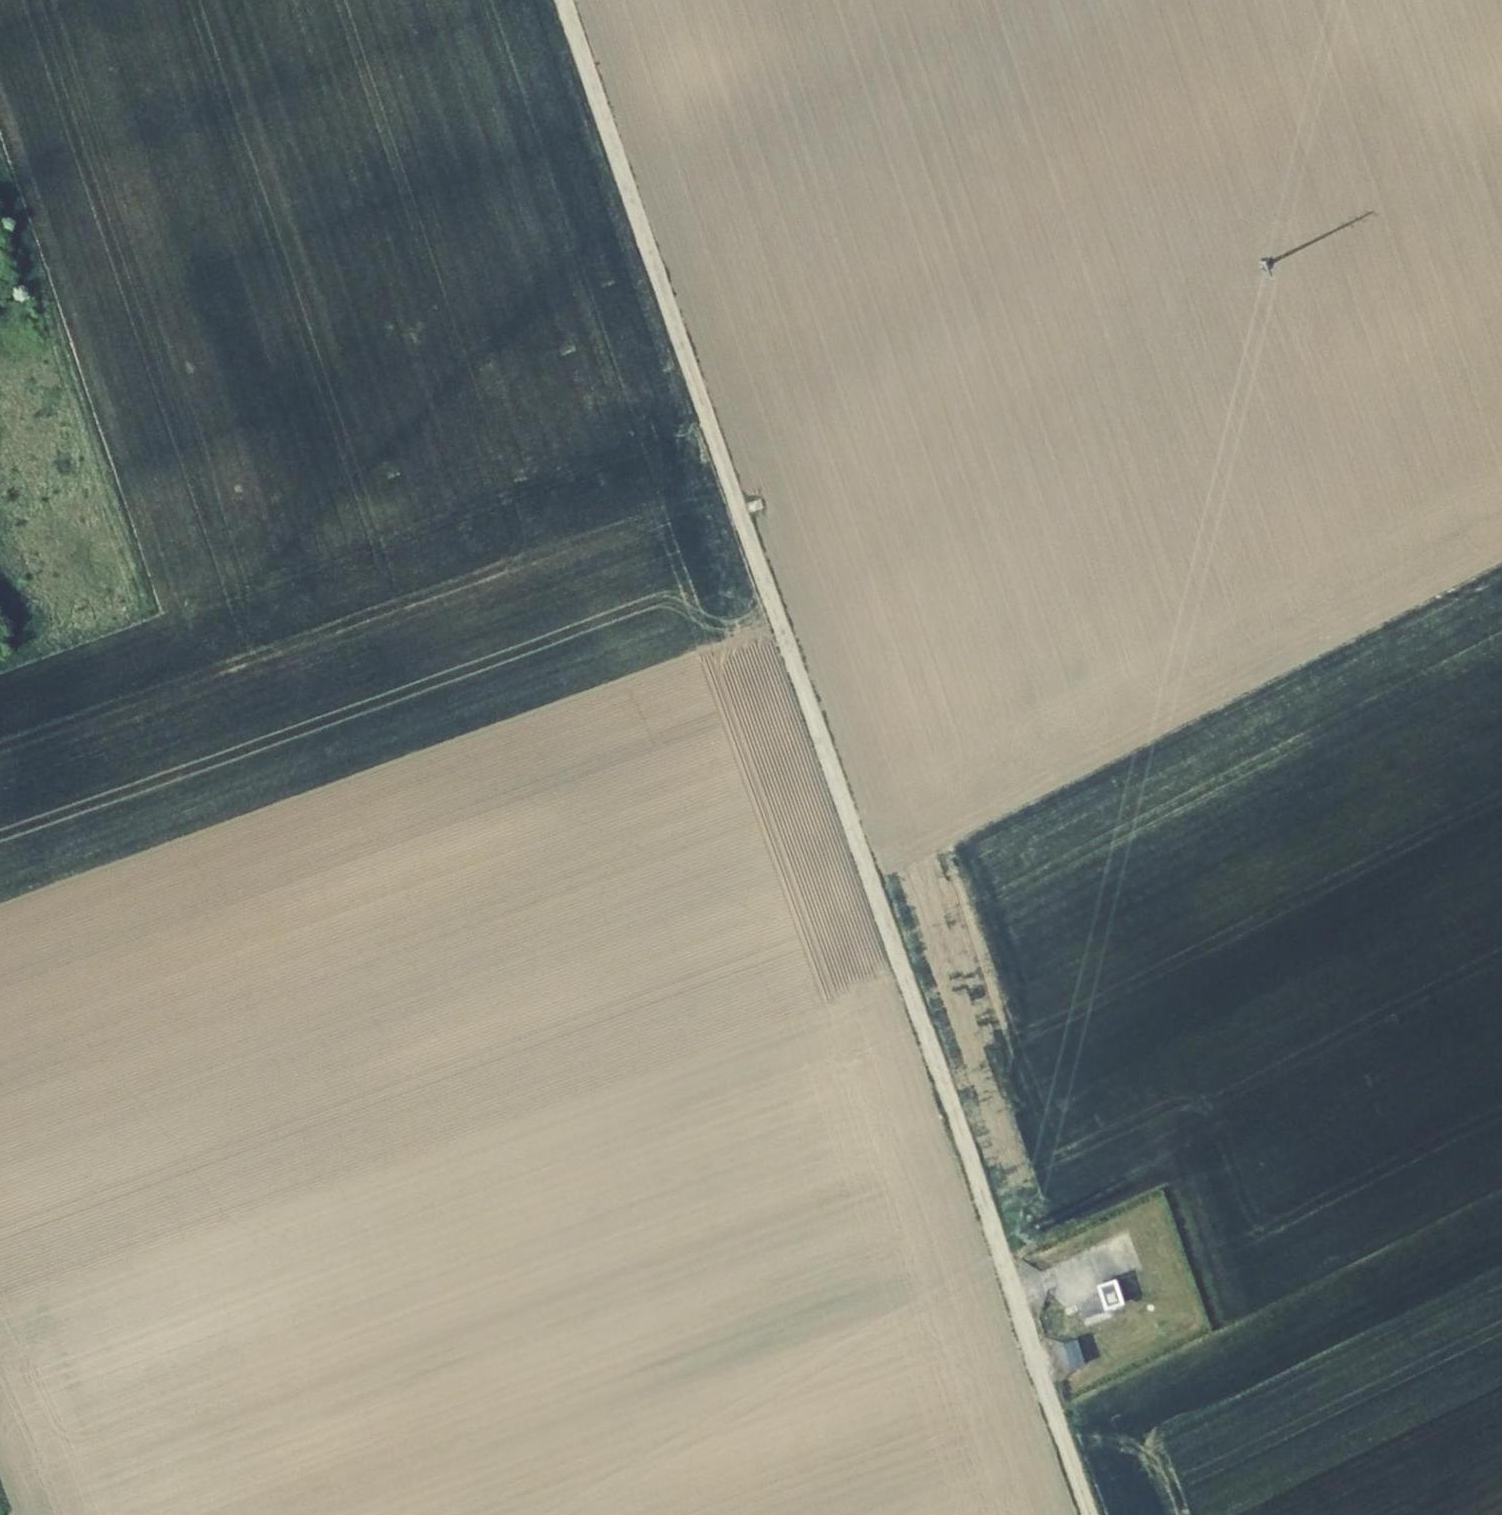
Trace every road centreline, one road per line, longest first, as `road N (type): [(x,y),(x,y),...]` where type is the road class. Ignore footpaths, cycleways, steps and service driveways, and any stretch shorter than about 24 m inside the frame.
road 1 (unclassified): [(1023,1326),(563,0)]
road 2 (track): [(1091,1514),(1023,1326)]

